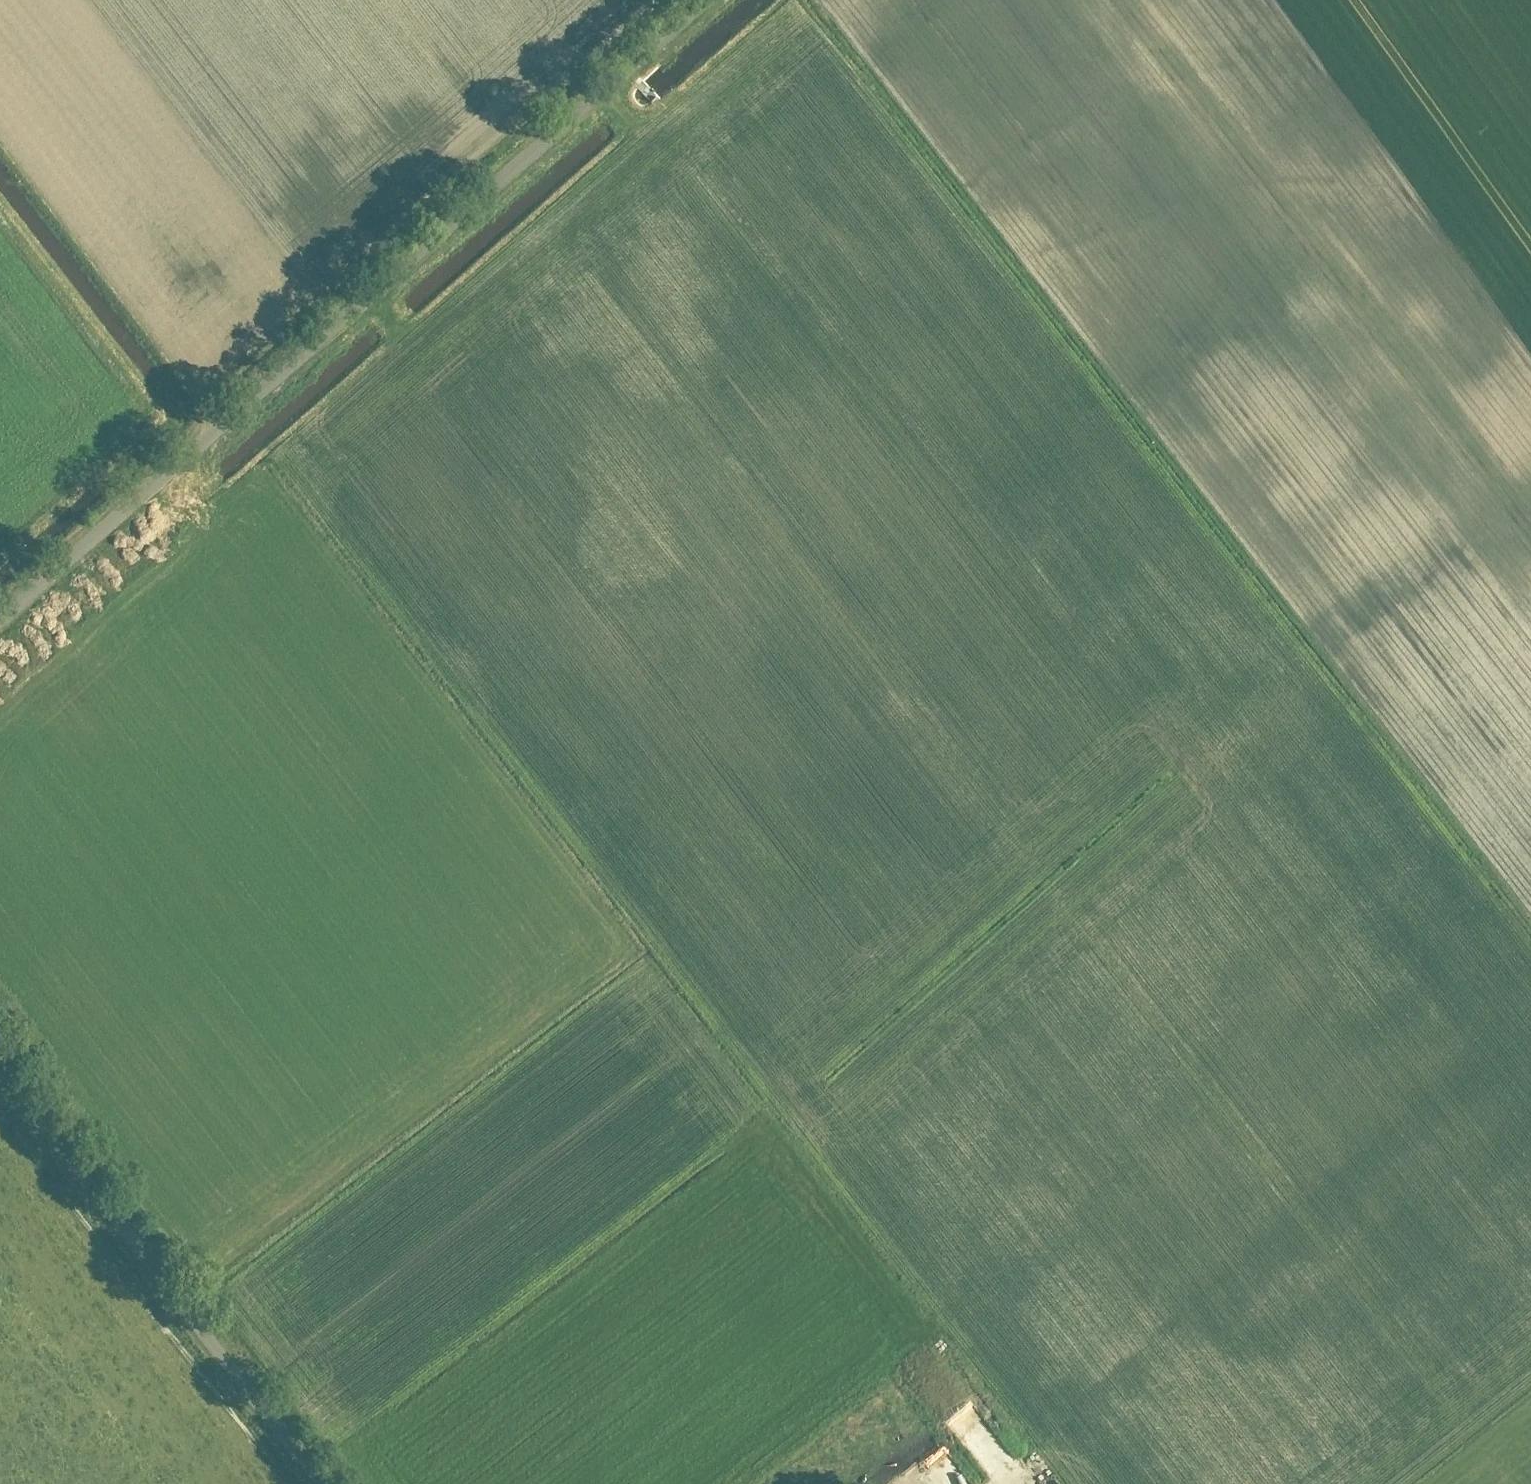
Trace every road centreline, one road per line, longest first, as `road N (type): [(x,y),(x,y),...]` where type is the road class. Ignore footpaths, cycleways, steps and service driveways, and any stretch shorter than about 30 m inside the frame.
road 1 (unclassified): [(0,621),(710,0)]
road 2 (unclassified): [(330,1483),(0,1064)]

